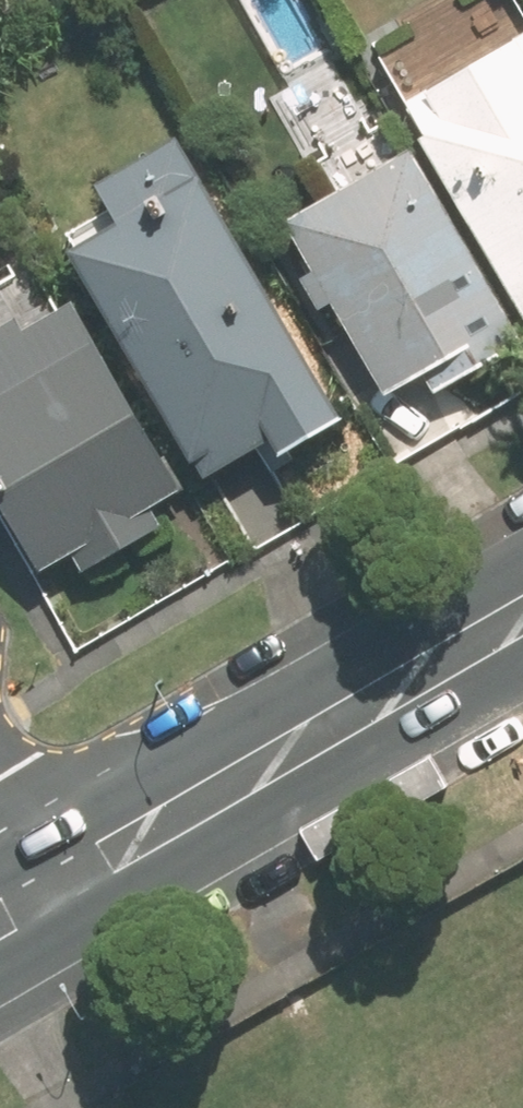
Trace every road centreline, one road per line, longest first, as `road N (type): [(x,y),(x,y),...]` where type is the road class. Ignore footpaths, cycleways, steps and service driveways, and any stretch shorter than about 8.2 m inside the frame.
road 1 (secondary): [(522,624),(50,903)]

